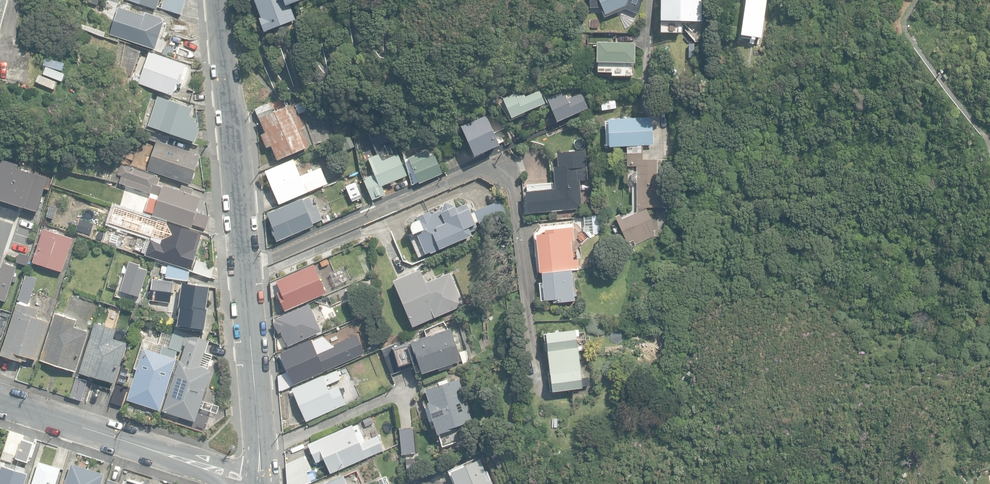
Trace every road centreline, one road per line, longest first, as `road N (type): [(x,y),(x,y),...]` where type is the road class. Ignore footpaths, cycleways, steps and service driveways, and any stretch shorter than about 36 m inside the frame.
road 1 (residential): [(245,266),(504,162),(514,170),(519,209)]
road 2 (residential): [(0,401),(260,482)]
road 3 (residential): [(219,0),(245,266)]
road 4 (residential): [(245,266),(260,482)]

